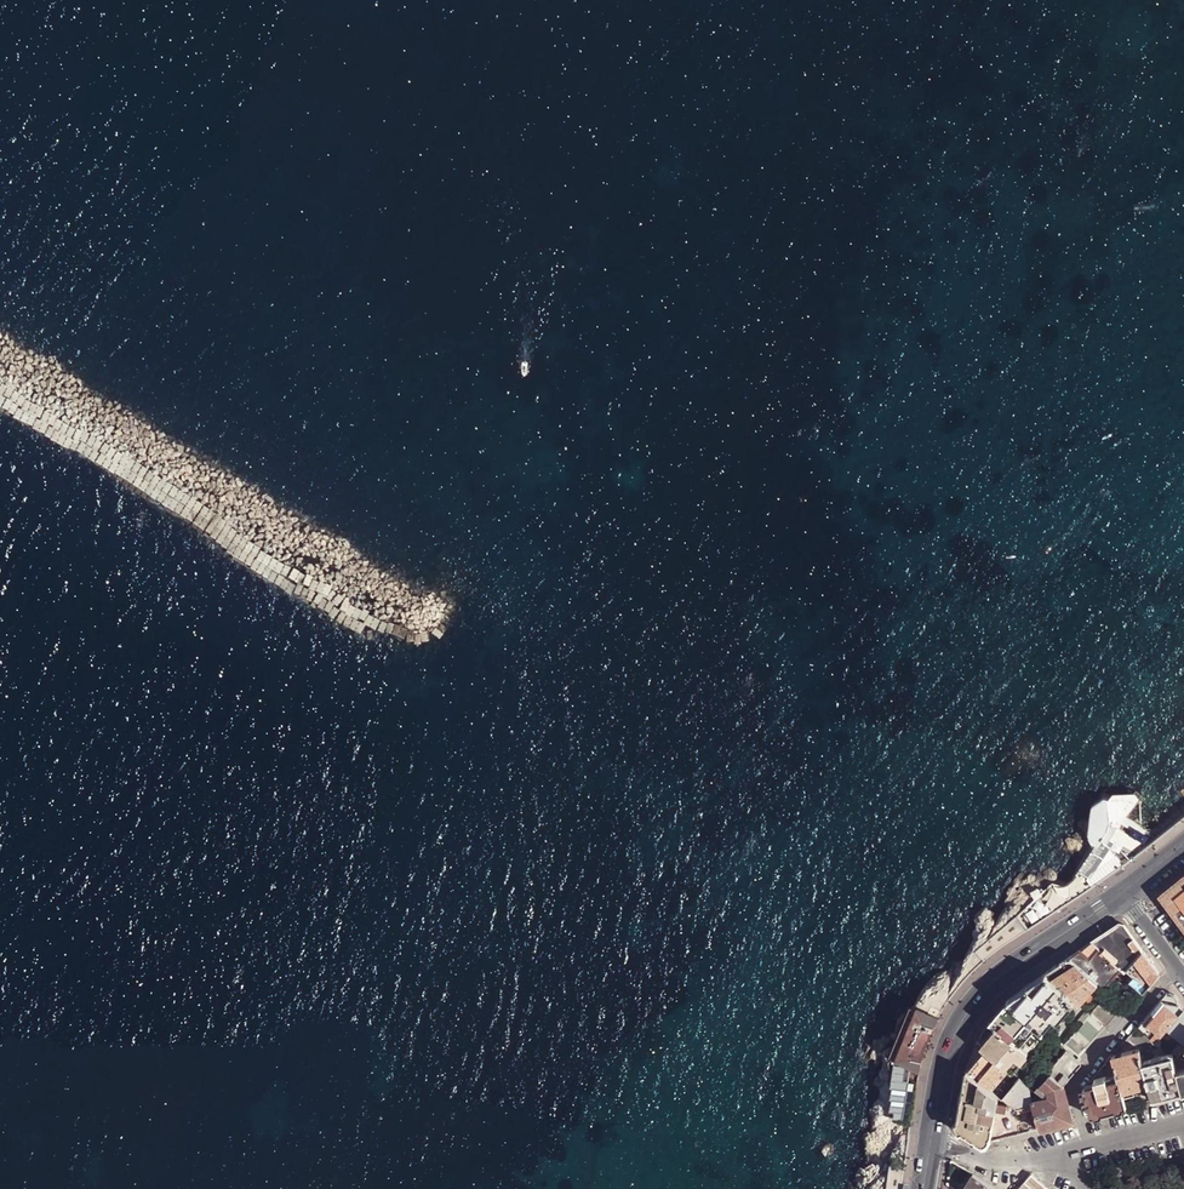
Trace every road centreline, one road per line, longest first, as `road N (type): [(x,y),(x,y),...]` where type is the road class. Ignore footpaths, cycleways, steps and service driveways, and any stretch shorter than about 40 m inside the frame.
road 1 (secondary): [(932,1136),(947,1051),(977,999),(1122,893)]
road 2 (residential): [(1088,1147),(1073,1087),(1177,969)]
road 3 (residential): [(932,1136),(984,1162),(1088,1147)]

